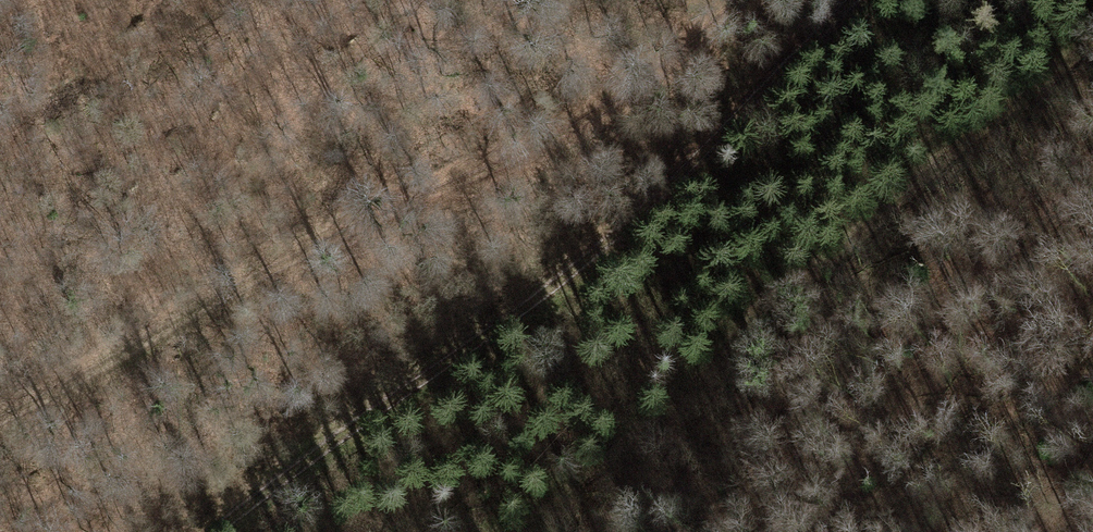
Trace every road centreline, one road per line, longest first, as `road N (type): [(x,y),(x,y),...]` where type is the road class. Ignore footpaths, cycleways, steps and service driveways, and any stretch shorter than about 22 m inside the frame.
road 1 (track): [(0,423),(382,214),(526,150),(736,0)]
road 2 (track): [(231,531),(401,411),(640,214),(872,0)]

